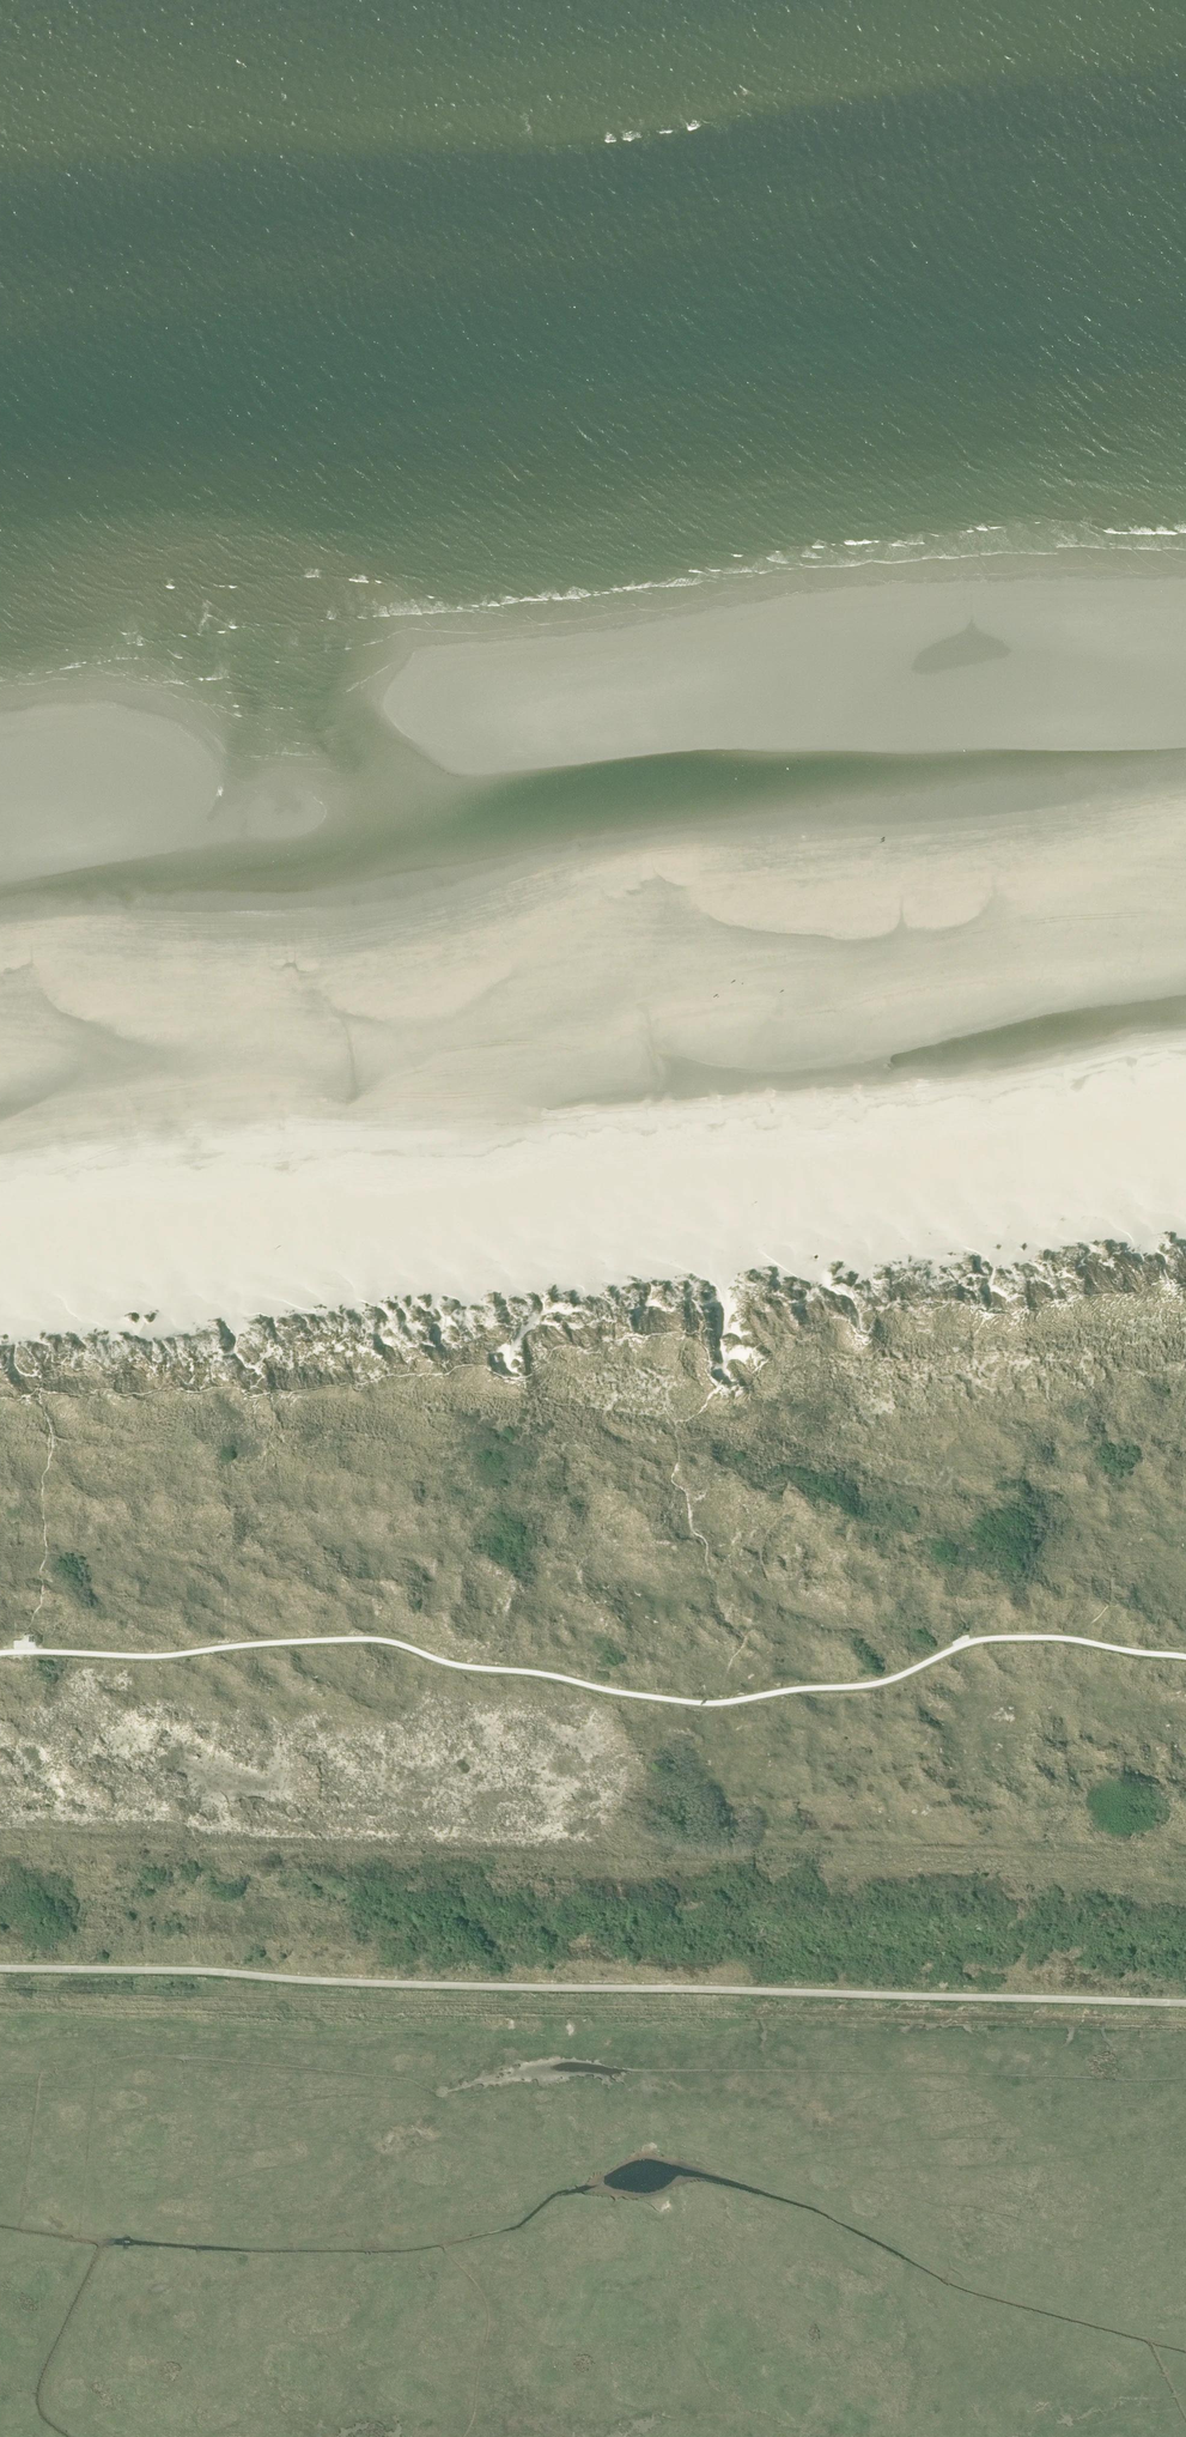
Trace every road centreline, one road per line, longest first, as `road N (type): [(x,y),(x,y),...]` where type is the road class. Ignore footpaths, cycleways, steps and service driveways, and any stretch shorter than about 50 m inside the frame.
road 1 (track): [(0,1988),(1185,2025)]

